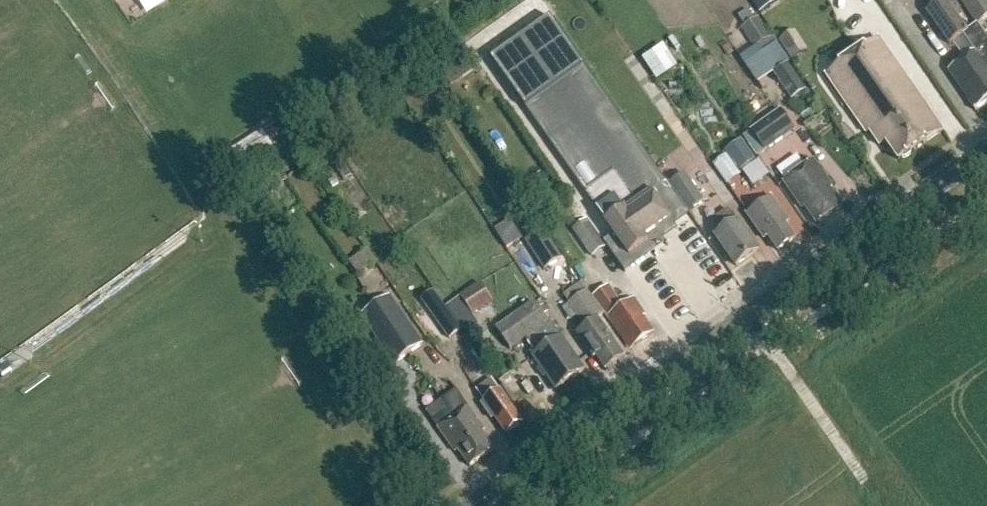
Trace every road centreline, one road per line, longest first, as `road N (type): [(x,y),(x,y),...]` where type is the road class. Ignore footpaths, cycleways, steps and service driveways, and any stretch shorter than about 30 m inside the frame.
road 1 (tertiary): [(468,505),(986,146)]

